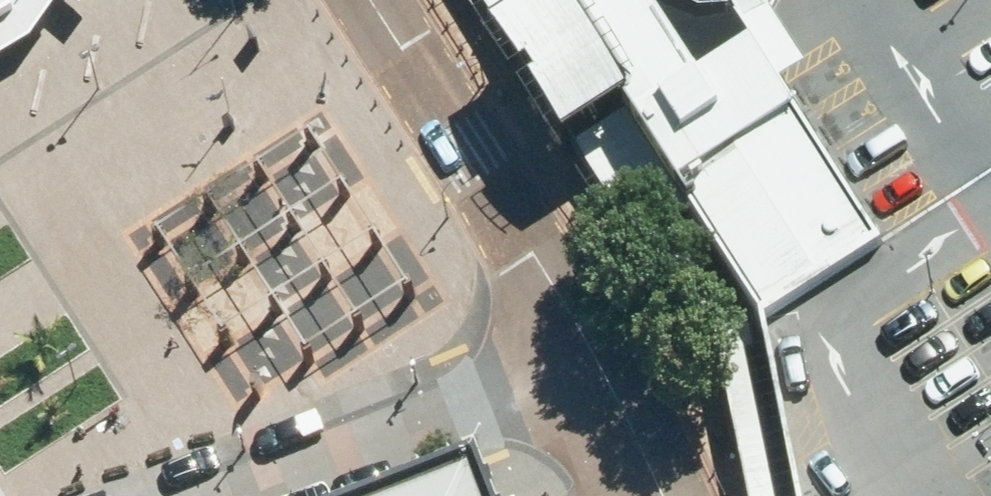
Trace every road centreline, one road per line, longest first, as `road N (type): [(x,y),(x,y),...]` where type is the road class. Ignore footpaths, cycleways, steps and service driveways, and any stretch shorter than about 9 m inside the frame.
road 1 (tertiary): [(363,0),(598,368)]
road 2 (residential): [(260,495),(598,368)]
road 3 (tertiary): [(598,368),(652,495)]

